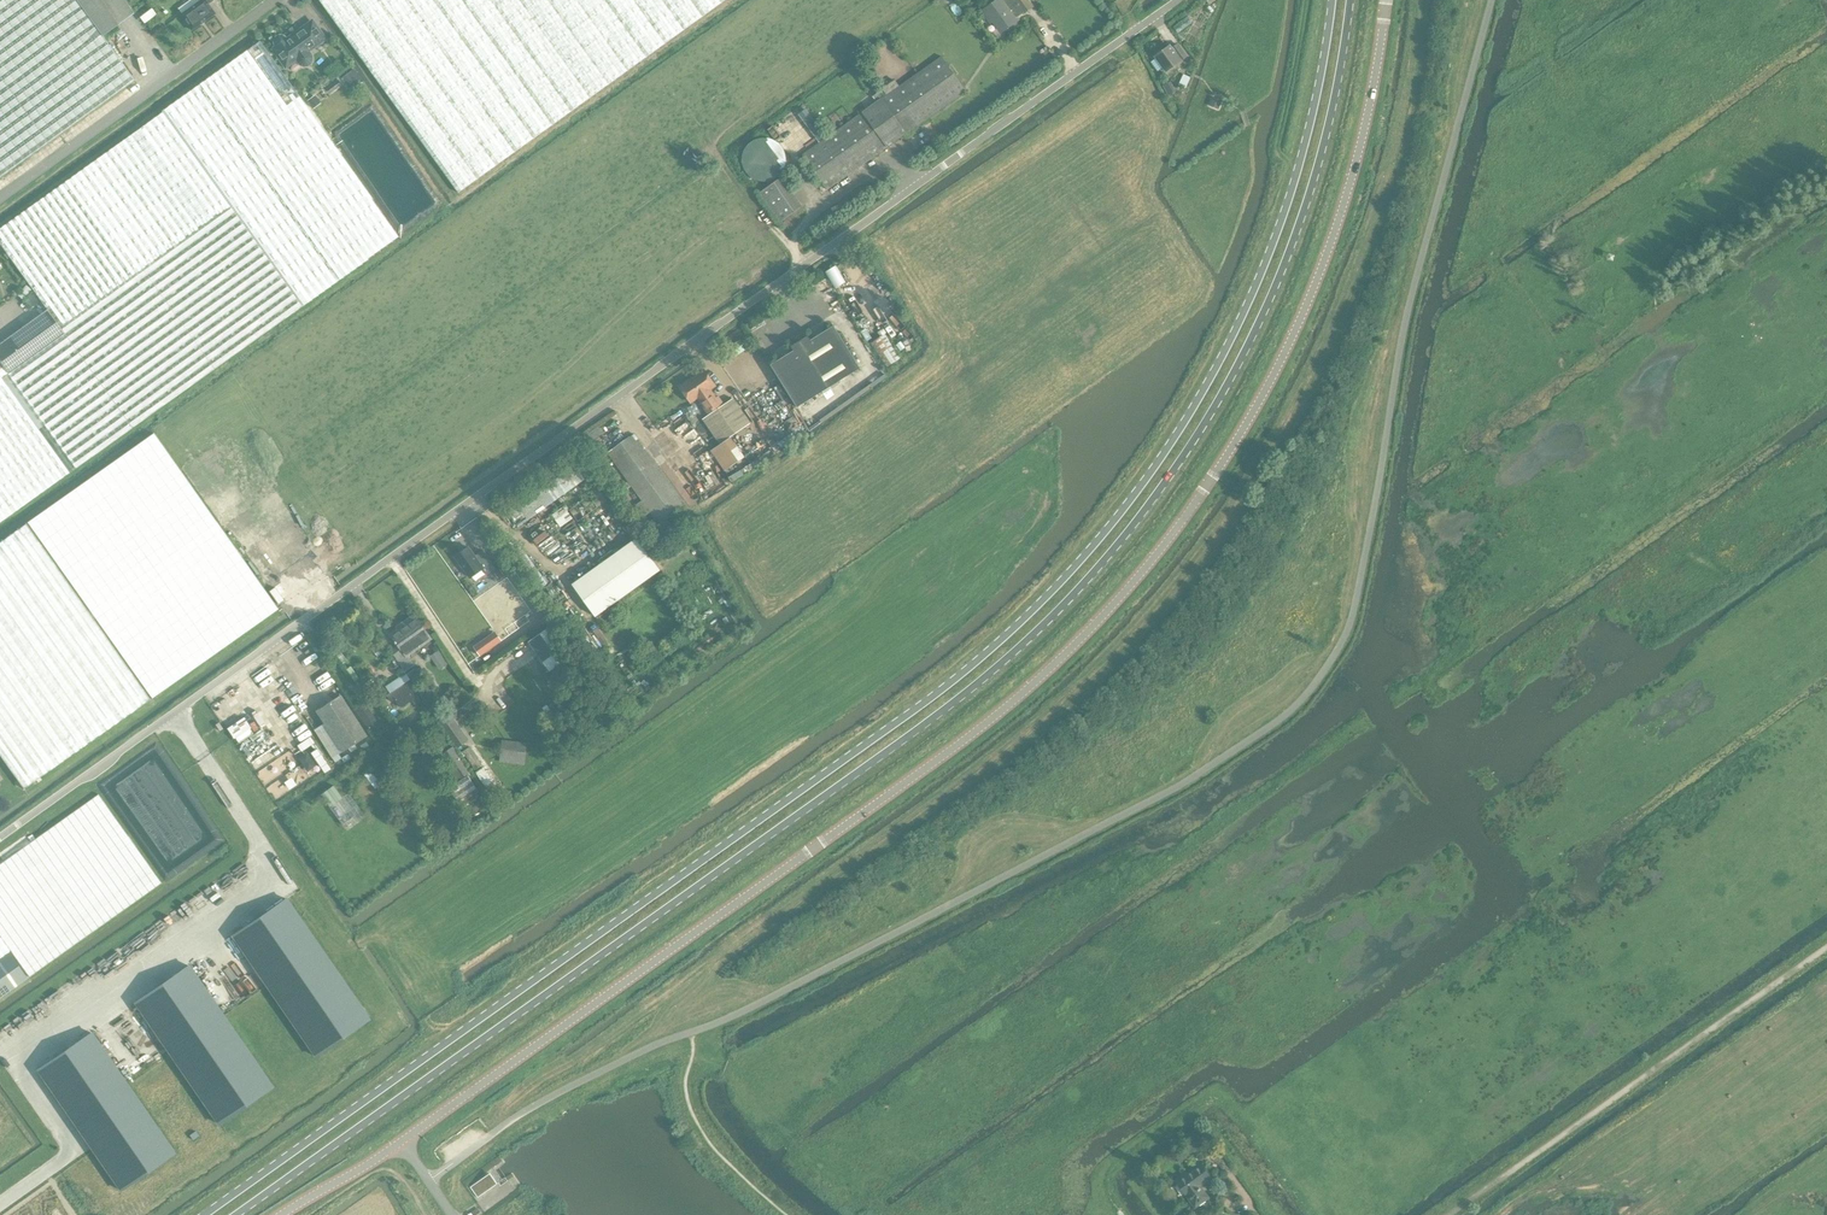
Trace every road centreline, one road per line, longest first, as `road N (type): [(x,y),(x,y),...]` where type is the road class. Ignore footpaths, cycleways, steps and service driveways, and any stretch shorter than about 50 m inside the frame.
road 1 (primary): [(1331,0),(1298,170),(1233,333),(1163,455),(1074,568),(941,691),(205,1214)]
road 2 (primary): [(236,1214),(886,753),(998,669),(1083,585),(1176,468),(1250,341),(1316,176),(1350,0)]
road 3 (unclassified): [(1386,0),(1350,187),(1296,335),(1254,416),(1133,582),(974,734),(403,1142),(281,1214)]
road 4 (unclassified): [(0,837),(1178,0)]
road 5 (unclassified): [(0,197),(267,0)]

